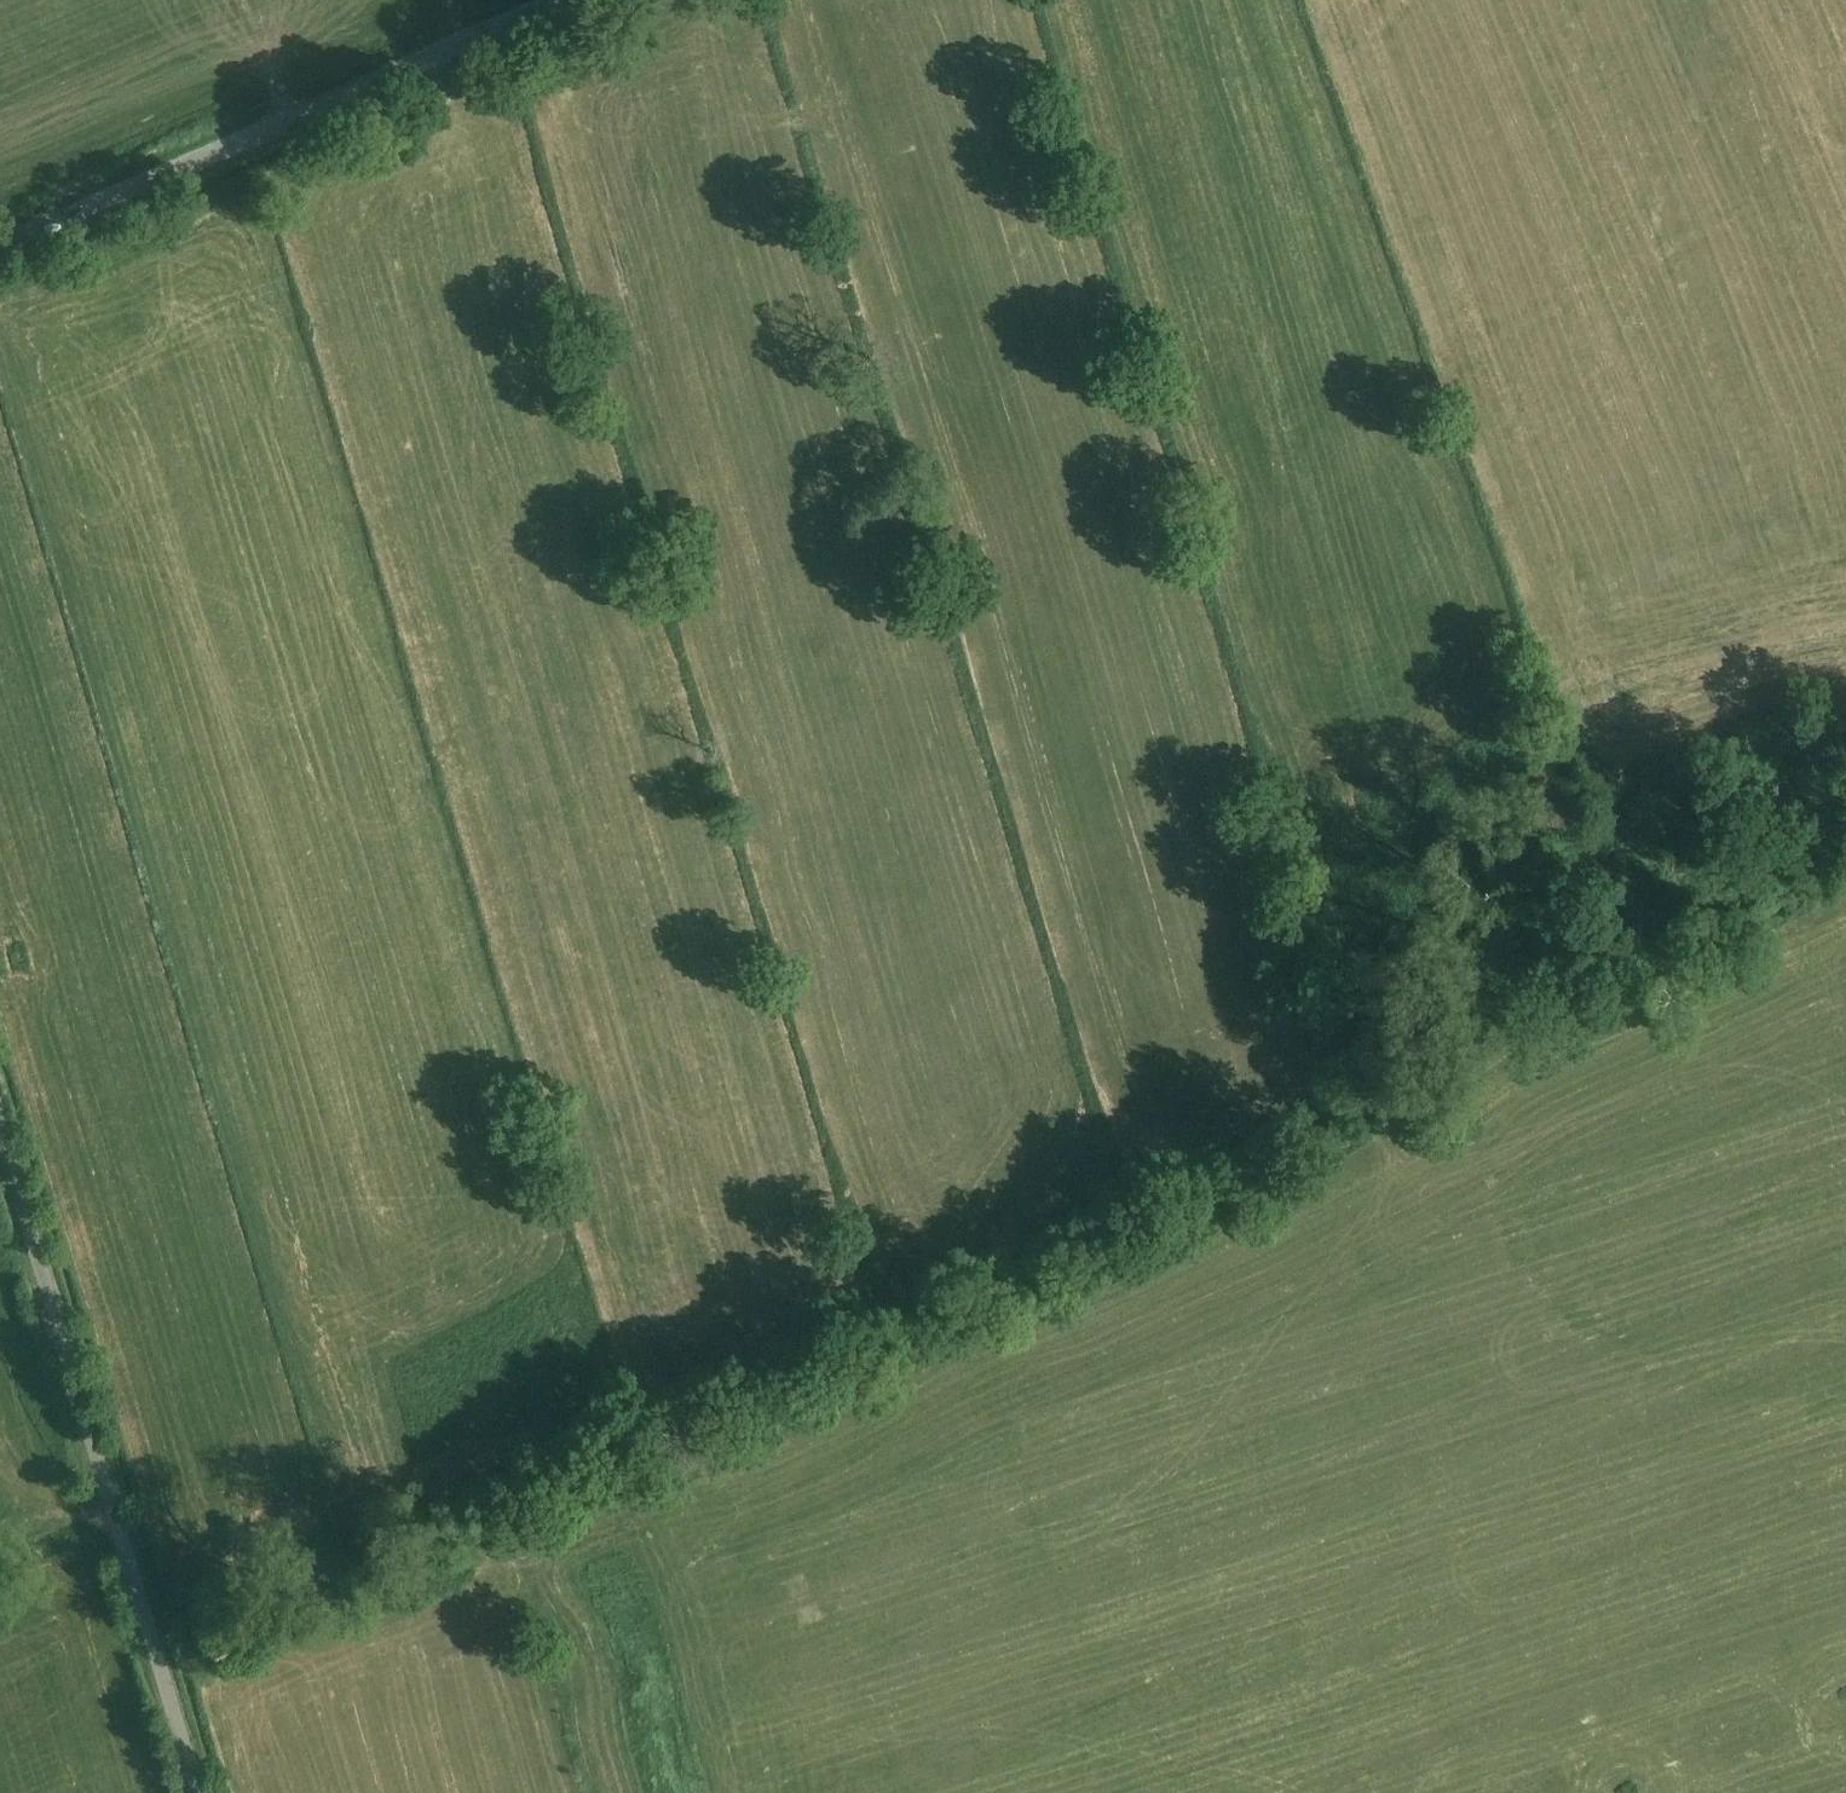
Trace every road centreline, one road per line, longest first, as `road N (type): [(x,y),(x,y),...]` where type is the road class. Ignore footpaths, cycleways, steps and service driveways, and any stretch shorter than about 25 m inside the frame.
road 1 (unclassified): [(196,1792),(0,1133)]
road 2 (unclassified): [(0,246),(556,0)]

